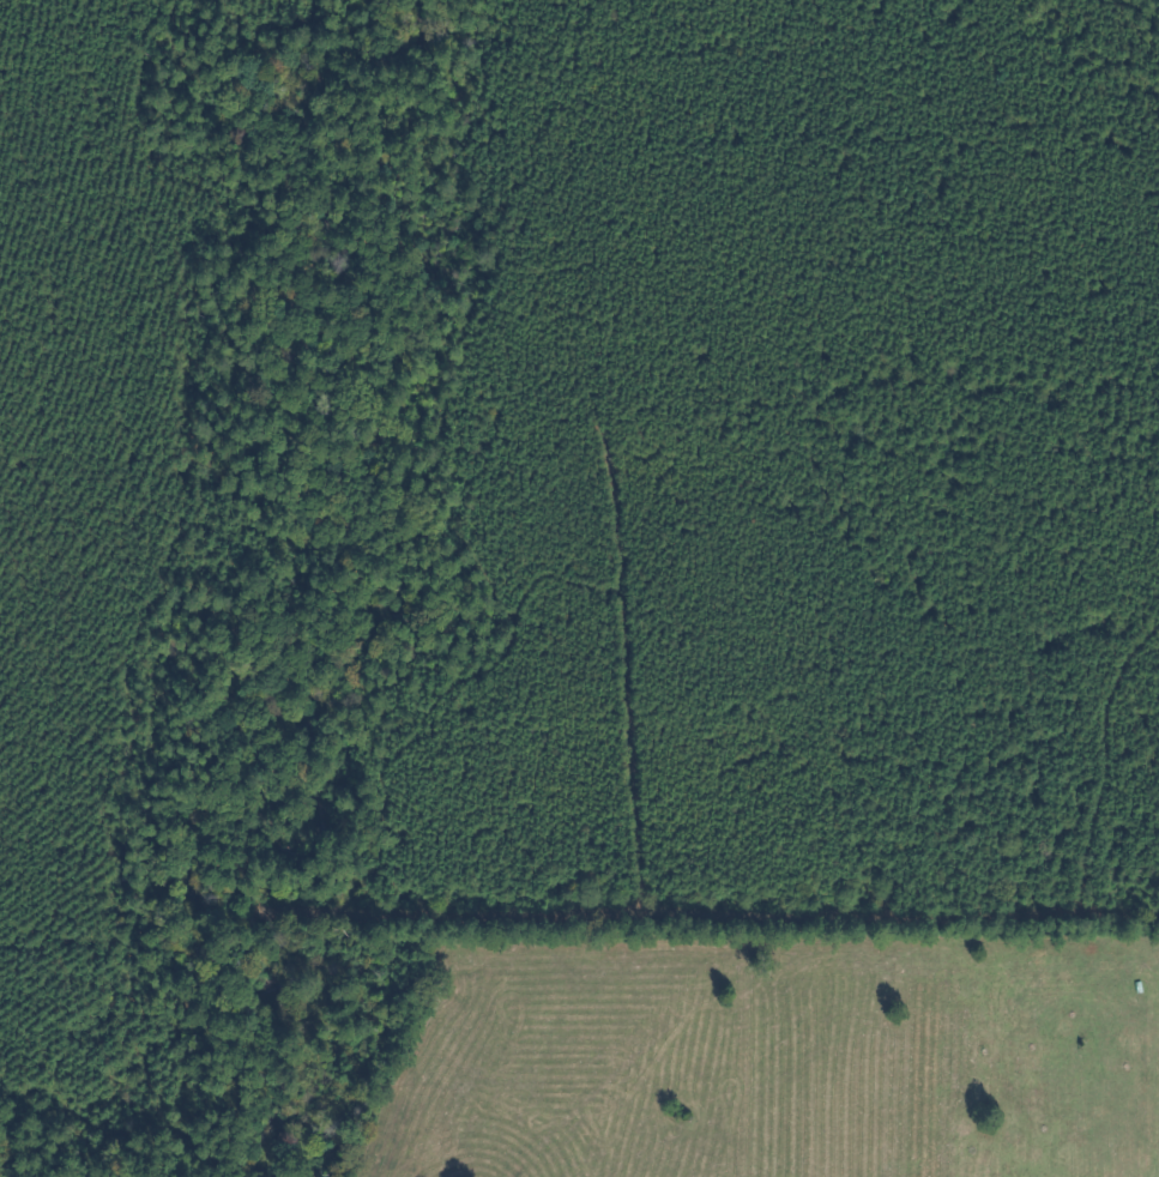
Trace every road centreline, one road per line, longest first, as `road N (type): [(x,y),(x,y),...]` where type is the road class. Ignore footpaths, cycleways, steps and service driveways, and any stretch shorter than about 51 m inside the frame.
road 1 (residential): [(1158,387),(1117,414),(1093,539),(1045,610),(986,628),(892,563),(886,533),(820,479),(731,491),(624,461),(582,420),(547,360),(547,139),(582,0)]

